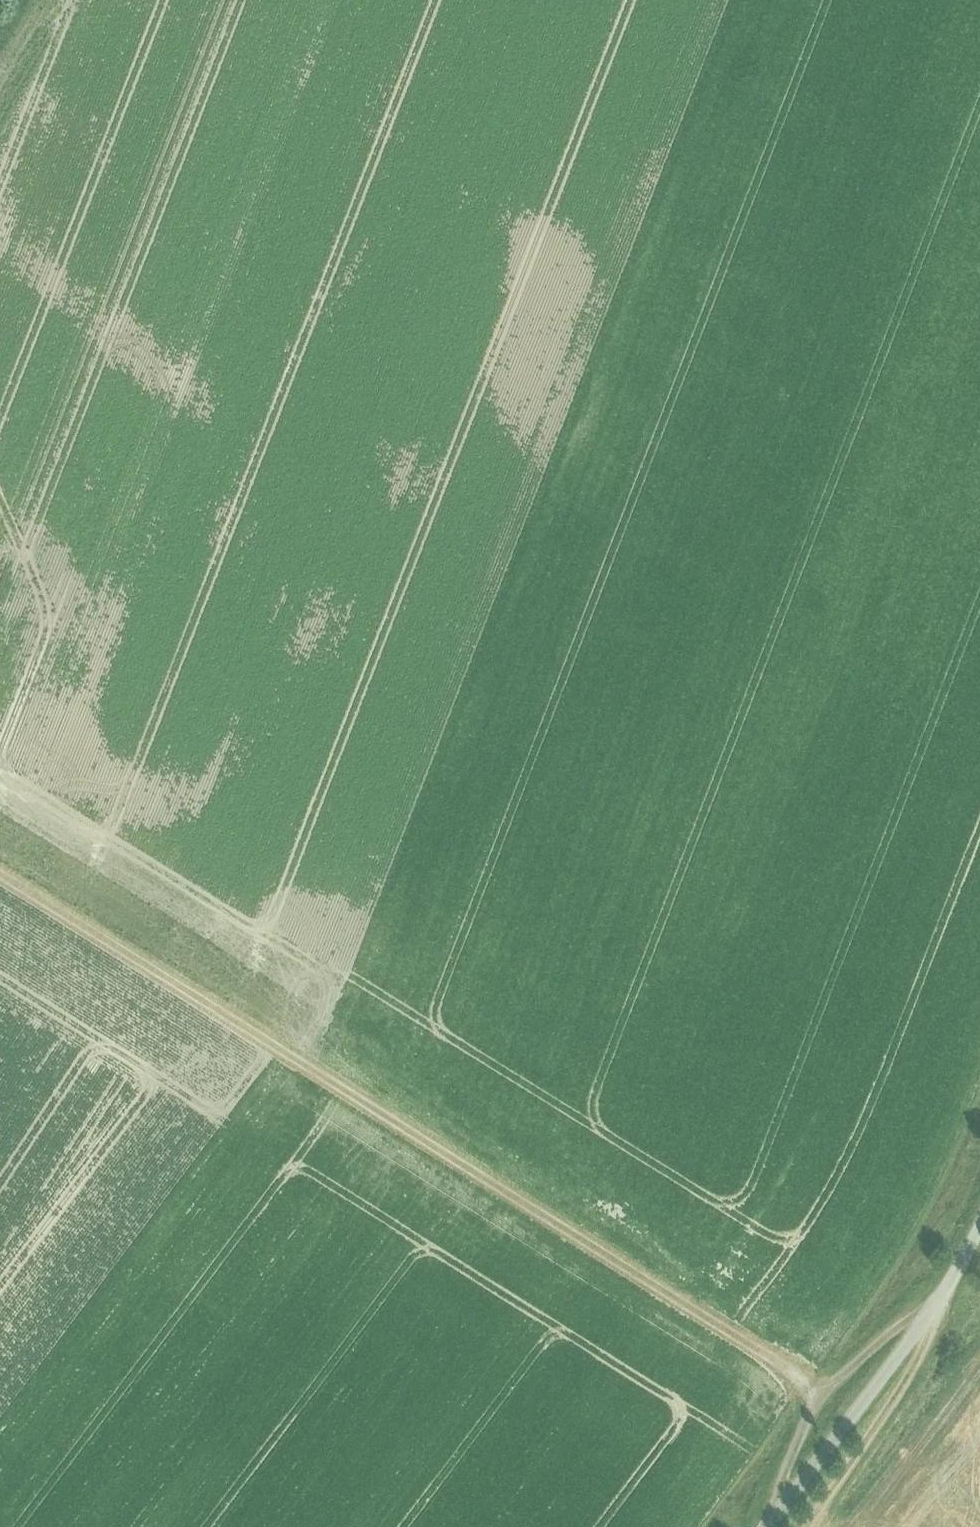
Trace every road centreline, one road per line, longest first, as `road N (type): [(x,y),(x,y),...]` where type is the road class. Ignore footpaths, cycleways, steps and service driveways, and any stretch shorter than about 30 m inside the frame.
road 1 (track): [(814,1389),(0,883)]
road 2 (unclassified): [(766,1526),(931,1309),(979,1221)]
road 3 (track): [(931,1309),(814,1389),(782,1506)]

